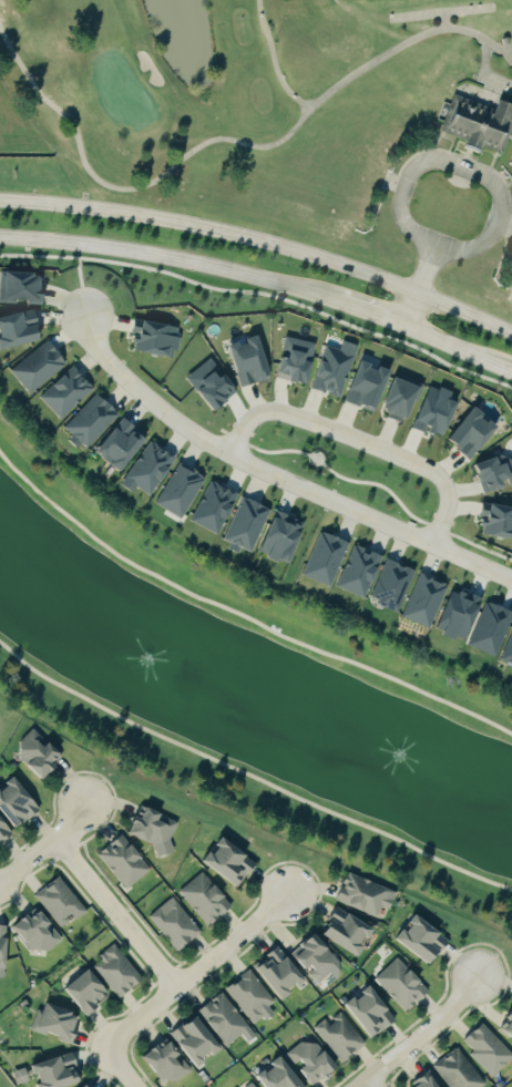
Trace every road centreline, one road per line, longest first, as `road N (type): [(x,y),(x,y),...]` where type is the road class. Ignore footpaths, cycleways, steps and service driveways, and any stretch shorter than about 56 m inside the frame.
road 1 (secondary): [(0,238),(153,255),(260,279),(402,325),(511,372)]
road 2 (secondary): [(511,333),(348,268),(226,232),(0,202)]
road 3 (residential): [(86,315),(107,362),(197,435),(511,580)]
road 4 (residential): [(432,545),(449,501),(431,471),(273,412),(248,422),(229,455)]
road 5 (residential): [(290,894),(104,1047)]
road 6 (residential): [(55,838),(178,988)]
road 7 (residential): [(359,1086),(437,1025),(478,977)]

